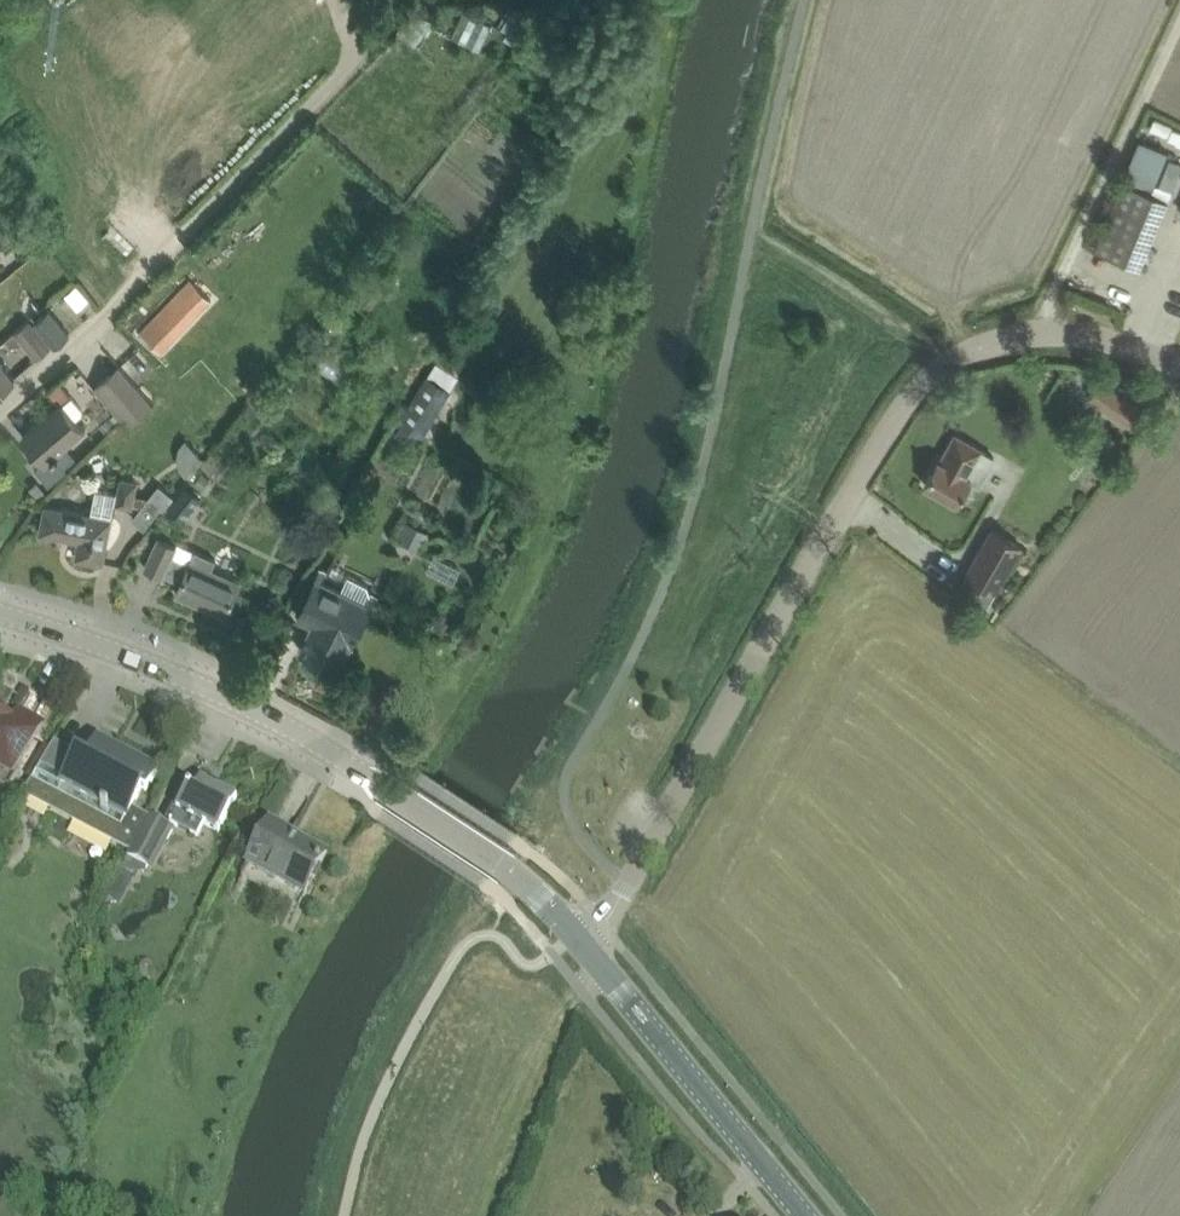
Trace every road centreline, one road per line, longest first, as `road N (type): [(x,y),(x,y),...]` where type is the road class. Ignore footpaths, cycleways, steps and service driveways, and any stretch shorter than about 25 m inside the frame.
road 1 (unclassified): [(573,935),(613,904),(924,381),(988,344),(1063,328),(1179,363)]
road 2 (tertiary): [(573,935),(496,860),(393,791),(198,684),(0,610)]
road 3 (unclassified): [(0,412),(106,316),(332,86),(354,50),(339,0)]
road 4 (tertiary): [(805,1215),(573,935)]

